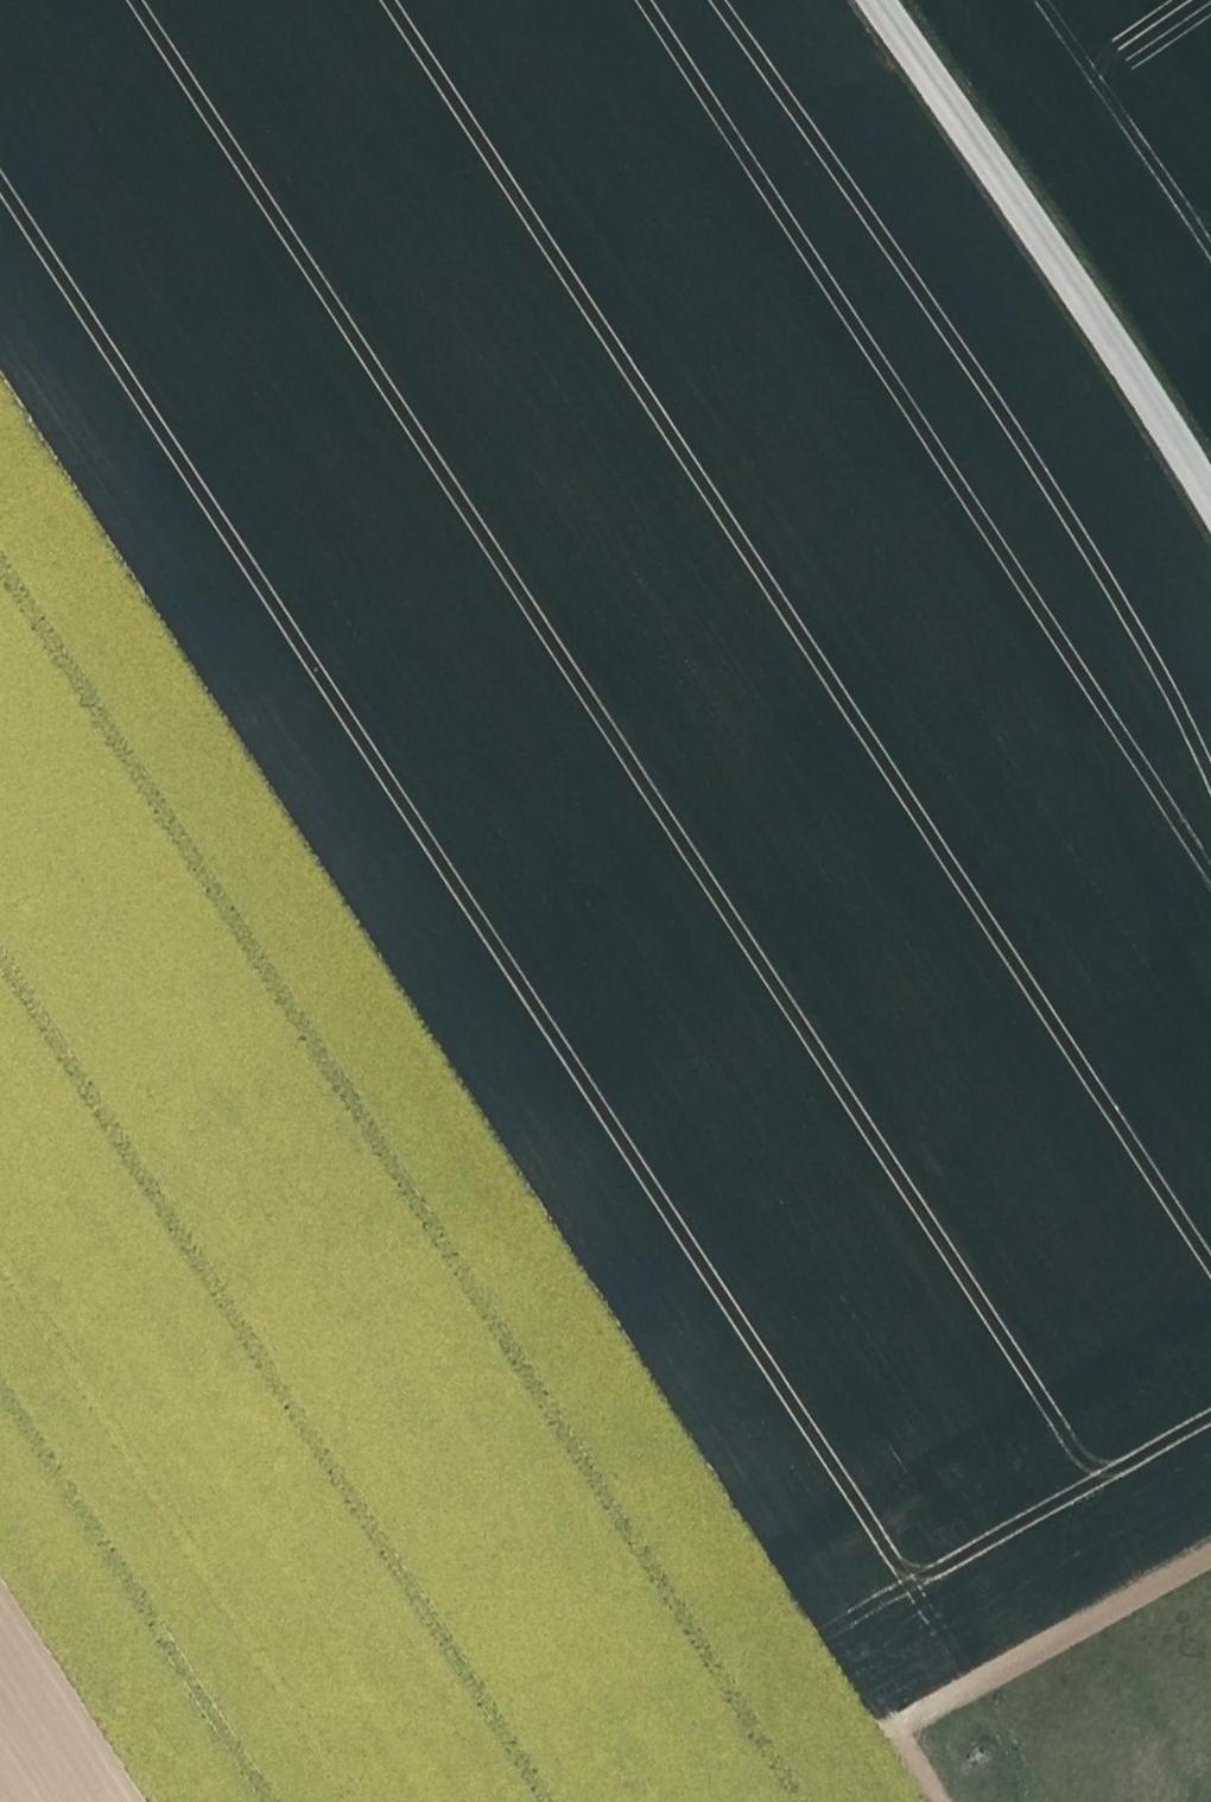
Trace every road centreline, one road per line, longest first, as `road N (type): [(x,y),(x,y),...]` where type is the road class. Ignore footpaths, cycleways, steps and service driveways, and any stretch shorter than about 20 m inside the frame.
road 1 (tertiary): [(1210,495),(875,0)]

